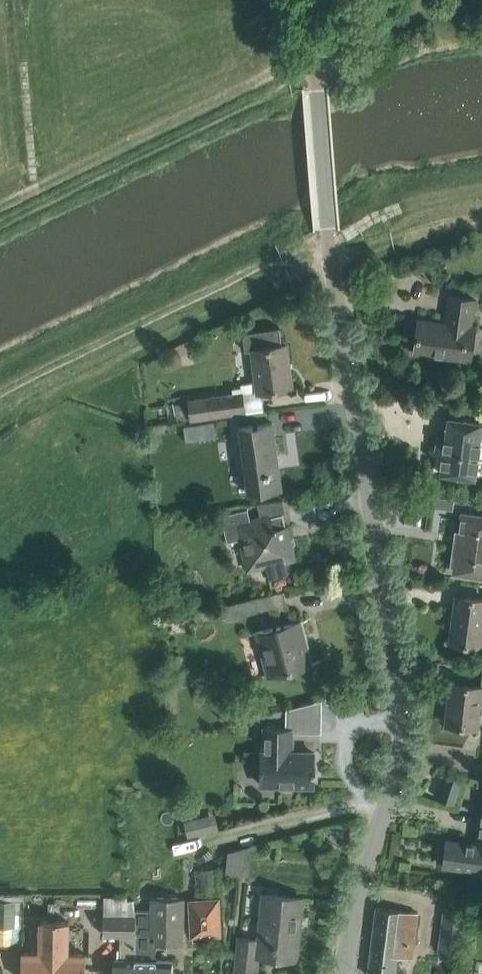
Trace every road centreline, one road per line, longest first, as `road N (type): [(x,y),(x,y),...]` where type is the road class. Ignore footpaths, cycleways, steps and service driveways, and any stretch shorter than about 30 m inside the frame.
road 1 (unclassified): [(343,973),(366,865),(403,750),(404,717),(327,228),(315,0)]
road 2 (track): [(316,54),(0,207)]

